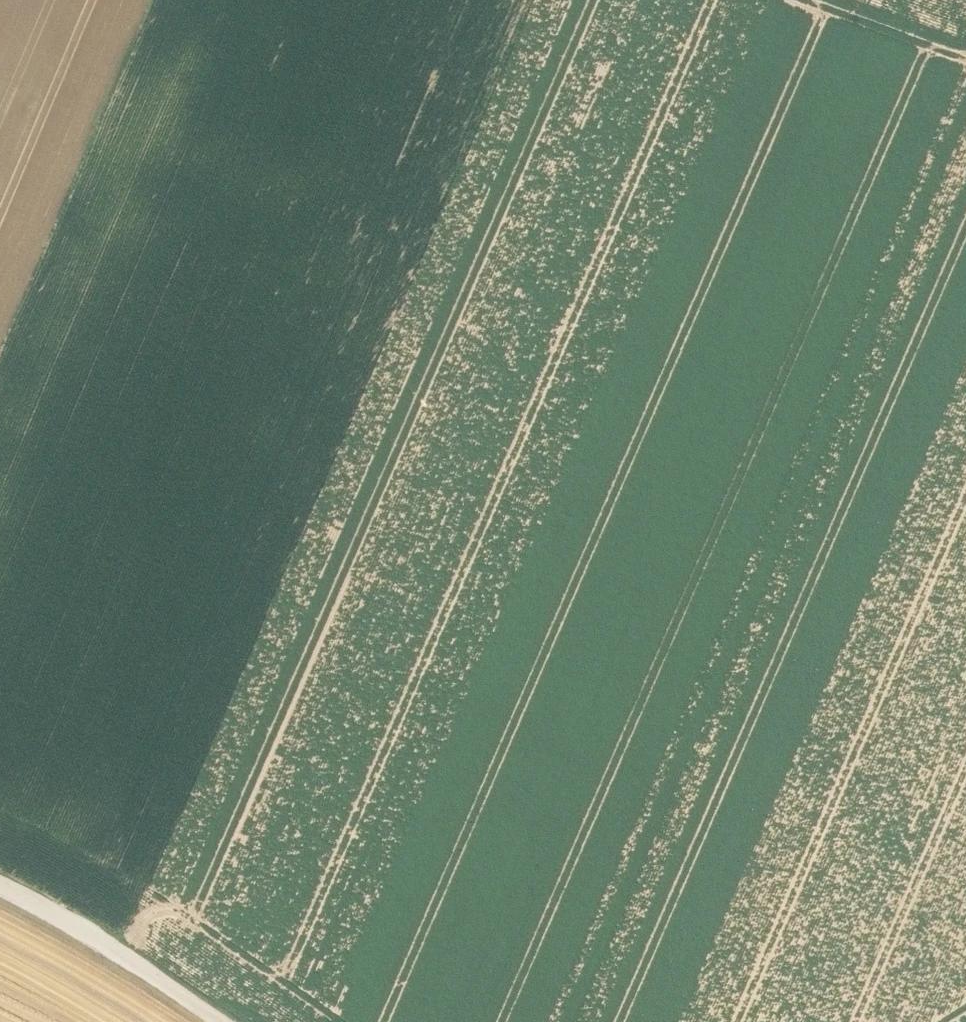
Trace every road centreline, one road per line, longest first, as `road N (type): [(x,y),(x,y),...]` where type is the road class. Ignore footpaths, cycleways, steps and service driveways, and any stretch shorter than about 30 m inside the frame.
road 1 (track): [(0,888),(221,1021)]

